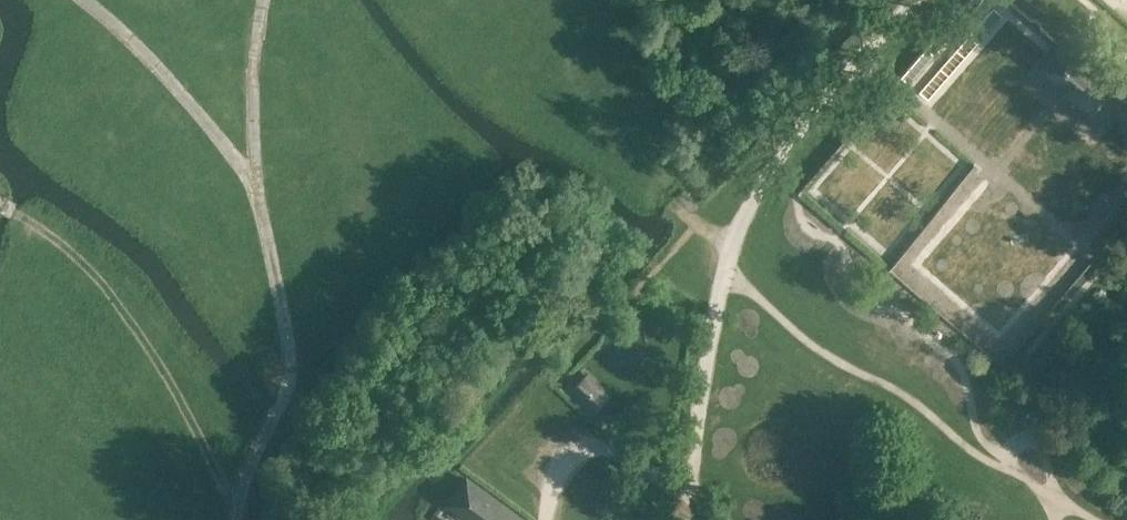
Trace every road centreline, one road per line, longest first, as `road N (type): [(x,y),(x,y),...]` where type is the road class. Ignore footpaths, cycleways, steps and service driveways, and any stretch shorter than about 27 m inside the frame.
road 1 (track): [(236,519),(286,368),(254,182),(117,16),(93,0)]
road 2 (track): [(238,509),(120,300),(0,203)]
road 3 (track): [(687,496),(715,318),(736,246),(687,216)]
road 4 (track): [(736,246),(772,165),(918,0)]
road 5 (track): [(541,519),(554,469),(574,448),(605,446),(687,496)]
road 6 (track): [(254,182),(253,111),(269,0)]

